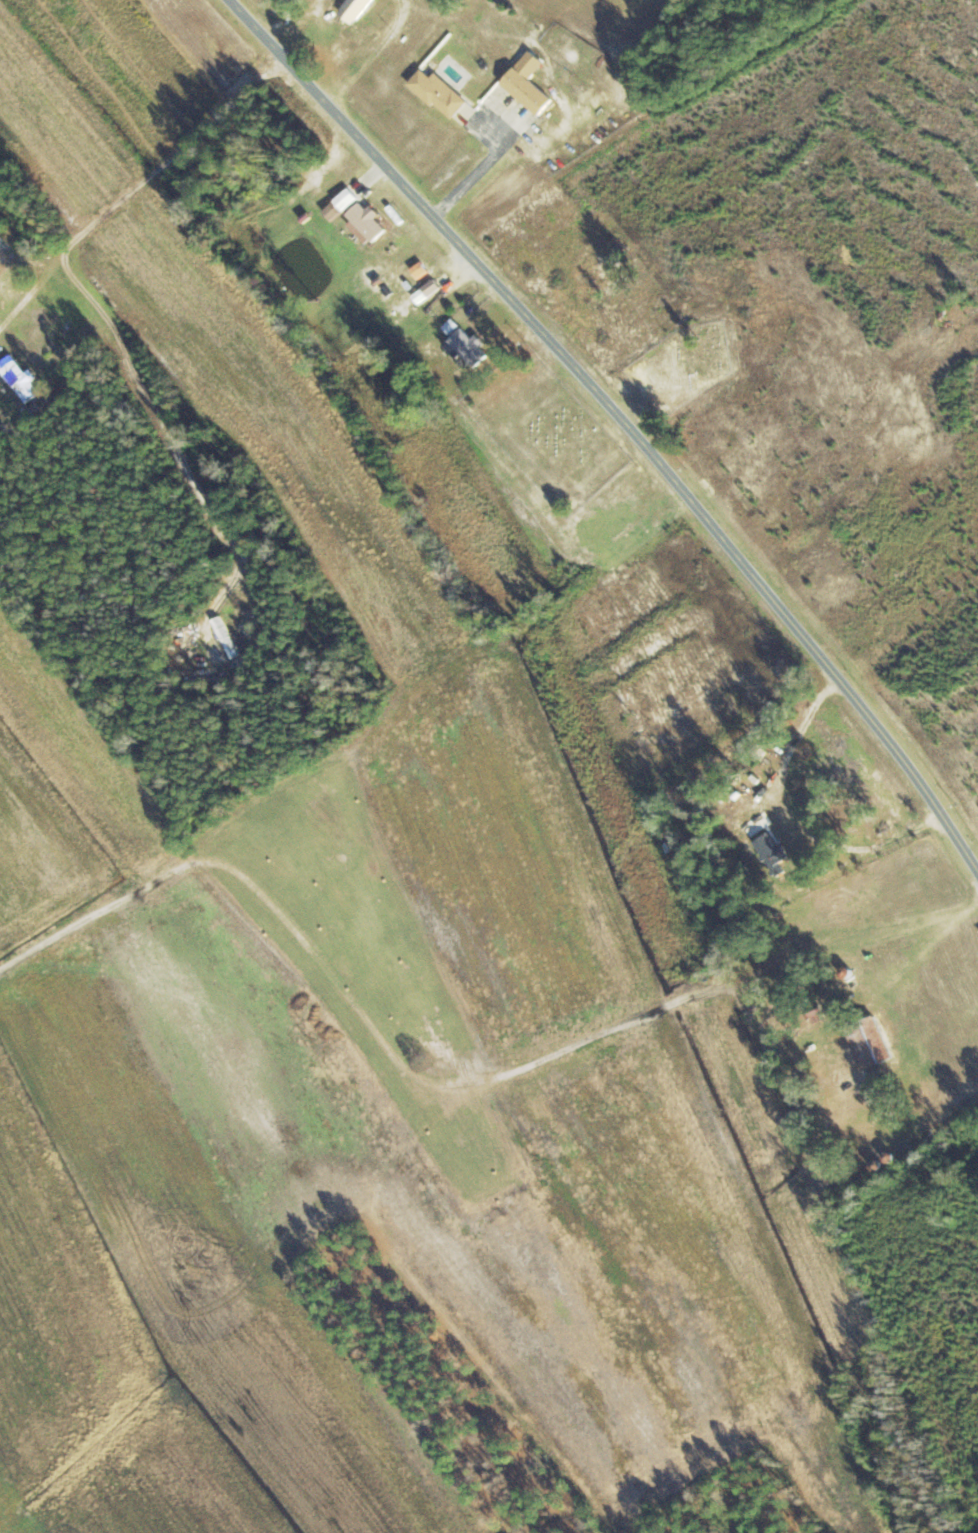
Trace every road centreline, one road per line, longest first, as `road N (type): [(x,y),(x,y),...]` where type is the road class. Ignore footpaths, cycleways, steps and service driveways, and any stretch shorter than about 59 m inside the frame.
road 1 (residential): [(977,870),(758,571),(234,0)]
road 2 (residential): [(827,664),(977,529)]

